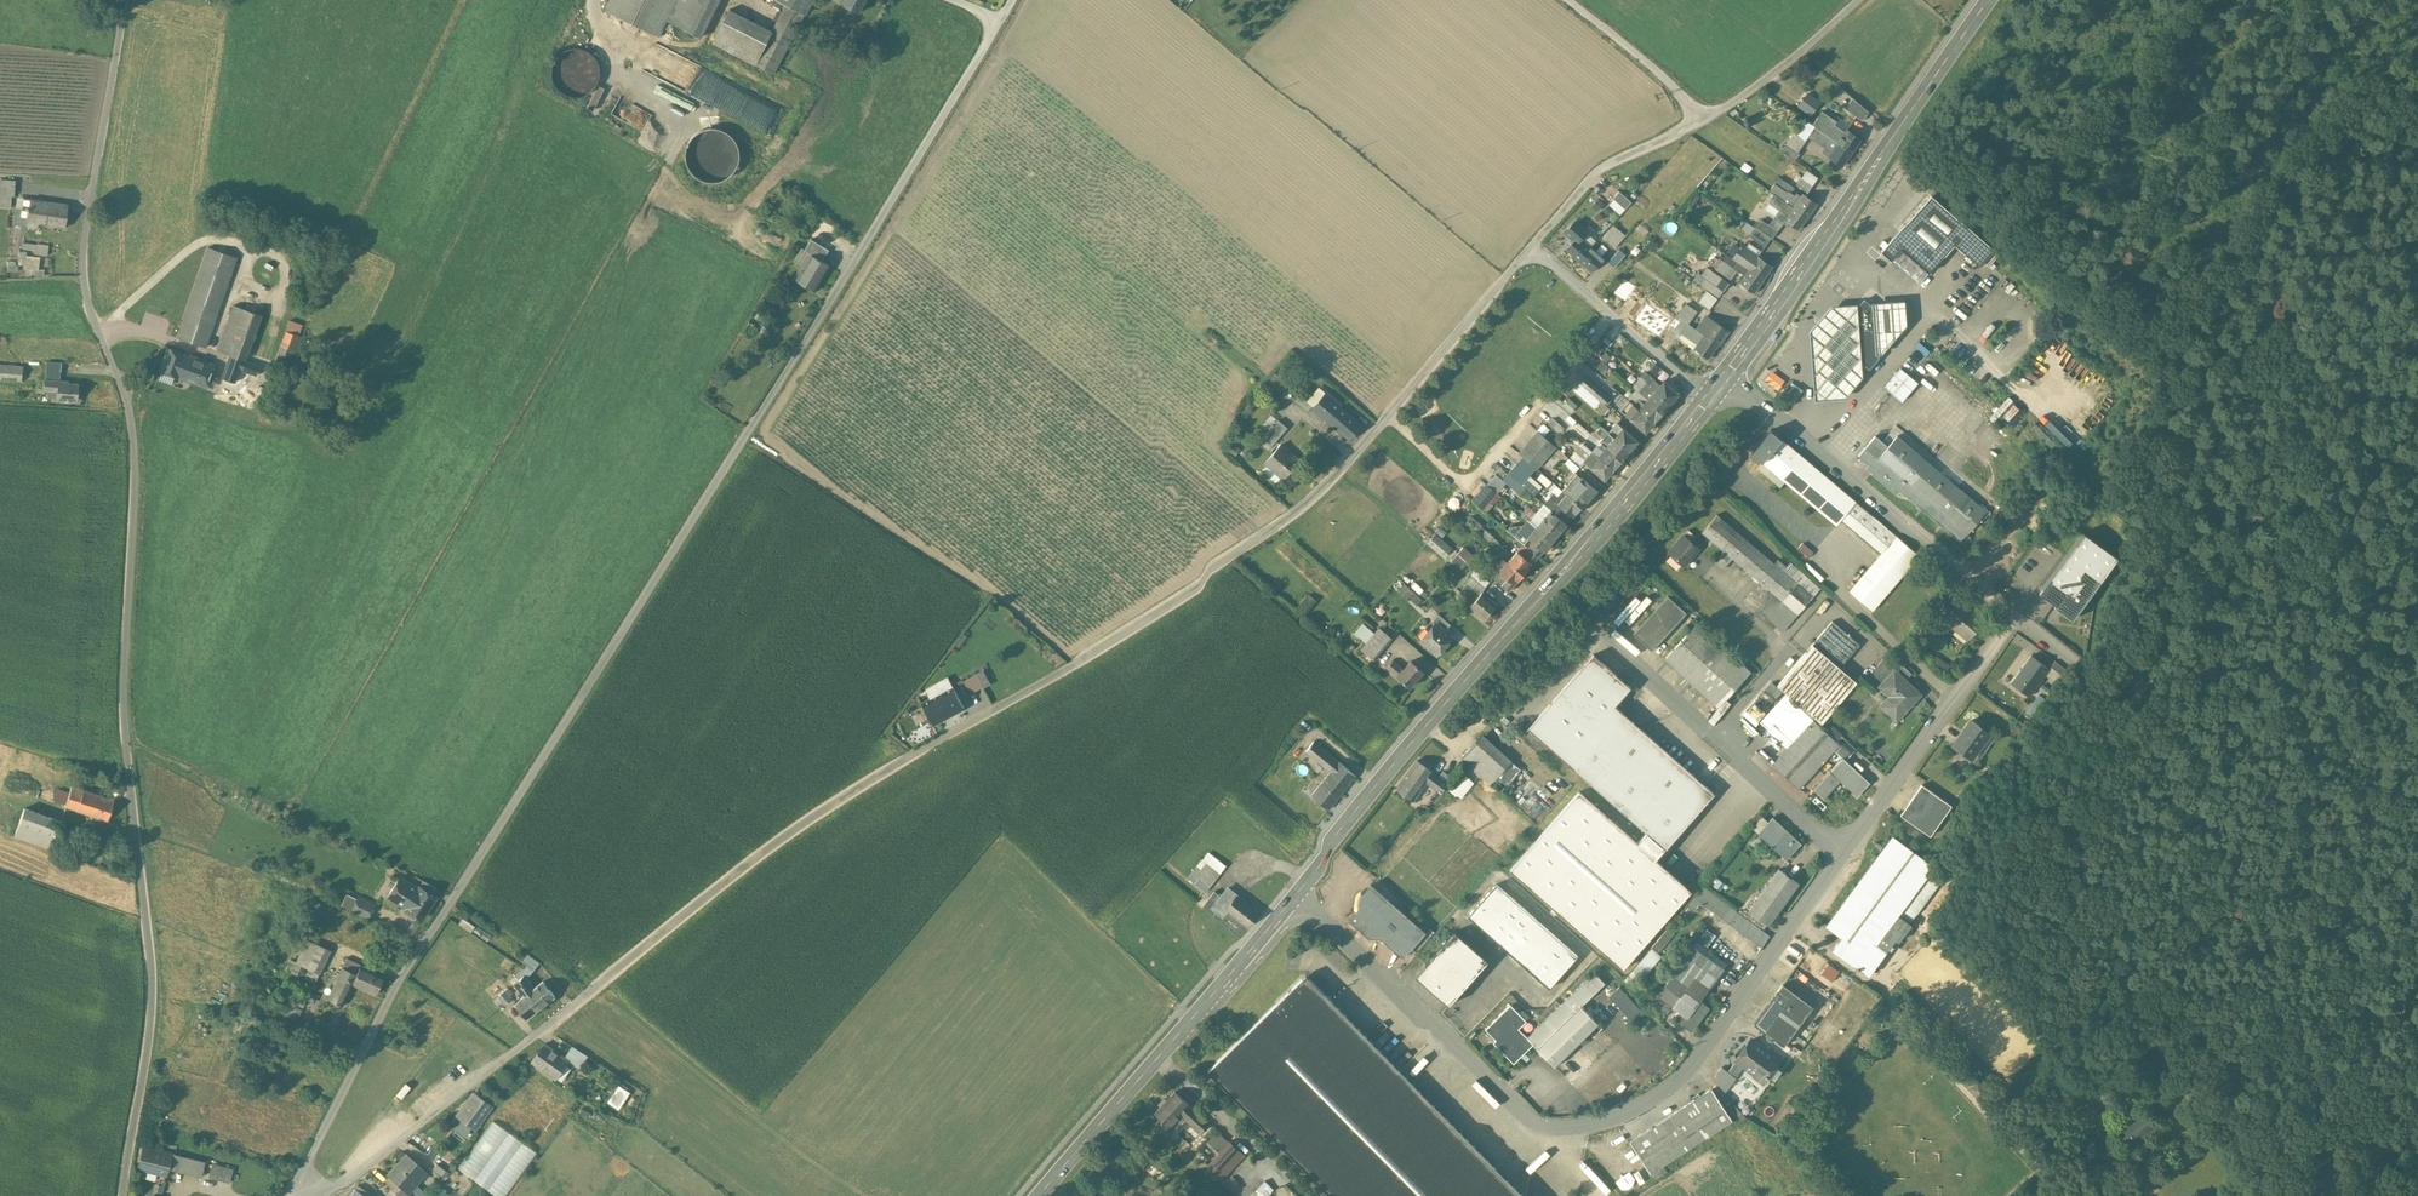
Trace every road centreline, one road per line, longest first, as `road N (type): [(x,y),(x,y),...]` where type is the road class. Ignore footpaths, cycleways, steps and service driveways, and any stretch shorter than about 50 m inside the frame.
road 1 (unclassified): [(313,1195),(428,1123),(722,875),(1310,521),(1538,252)]
road 2 (unclassified): [(1008,0),(740,456),(399,979),(282,1195)]
road 3 (unclassified): [(124,1195),(152,1007),(125,741),(135,499),(122,392),(83,303),(80,266),(121,0)]
road 4 (unclassified): [(1848,862),(1704,1084),(1600,1142),(1549,1141),(1520,1122),(1297,894)]
road 5 (secondary): [(1714,407),(1297,894)]
road 6 (secondary): [(1998,0),(1729,387)]
road 7 (unclassified): [(1538,252),(1614,170),(1743,102),(1862,0)]
road 8 (secondary): [(1297,894),(1039,1195)]
road 9 (track): [(2113,691),(2082,888),(2086,924),(2107,990),(2146,1014),(2167,1046)]
road 10 (unclassified): [(2019,621),(1729,387)]
road 11 (unclassified): [(1848,862),(1615,655)]
road 12 (unclassified): [(2019,621),(1848,862)]
road 13 (unclassified): [(1714,407),(1538,252)]

